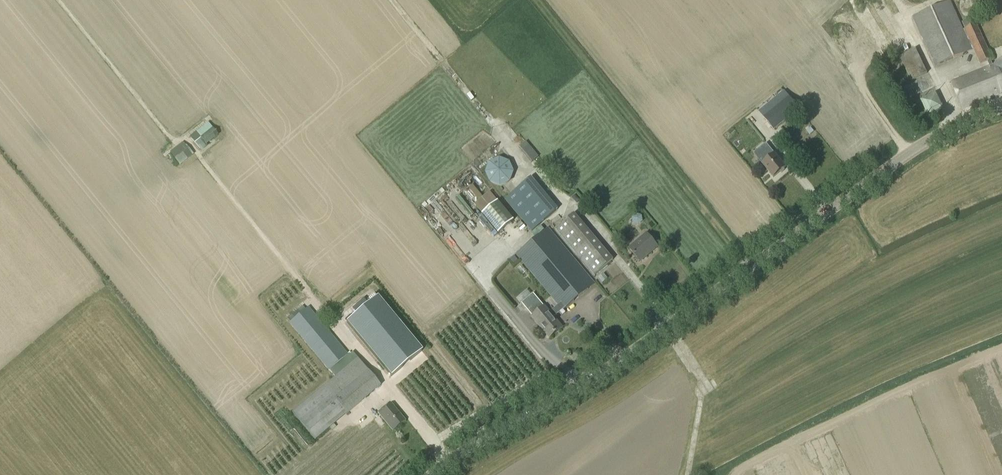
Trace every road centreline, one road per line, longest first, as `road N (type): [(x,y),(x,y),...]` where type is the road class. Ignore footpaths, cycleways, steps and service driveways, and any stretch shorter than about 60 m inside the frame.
road 1 (secondary): [(428,474),(655,336),(925,141),(1001,108)]
road 2 (track): [(687,474),(706,385),(669,325)]

